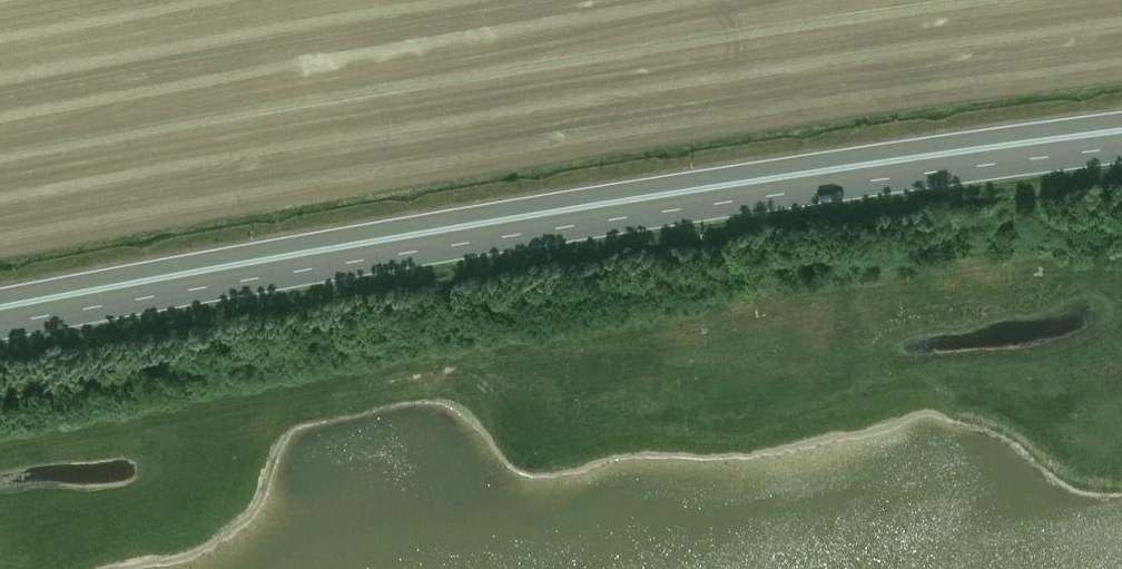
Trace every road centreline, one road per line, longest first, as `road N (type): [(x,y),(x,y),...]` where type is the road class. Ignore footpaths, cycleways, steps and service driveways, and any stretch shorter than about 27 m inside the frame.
road 1 (trunk): [(0,328),(1121,149)]
road 2 (trunk): [(1121,125),(665,187),(0,299)]

